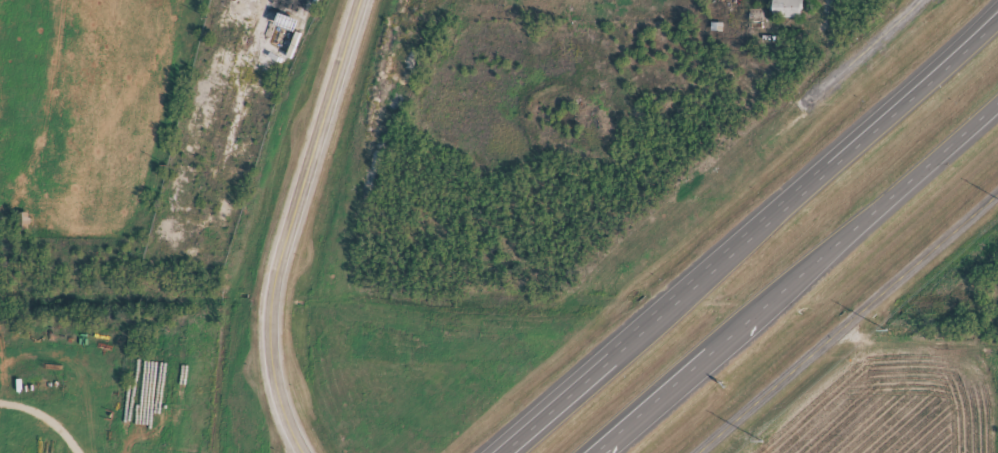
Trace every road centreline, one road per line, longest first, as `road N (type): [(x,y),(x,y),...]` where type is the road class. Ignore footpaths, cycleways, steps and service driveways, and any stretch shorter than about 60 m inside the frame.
road 1 (trunk): [(997,20),(503,452)]
road 2 (trunk): [(594,452),(997,101)]
road 3 (tertiary): [(298,452),(271,375),(271,279),(357,0)]
road 4 (tertiary): [(694,452),(997,193)]
road 5 (residential): [(918,0),(798,105)]

